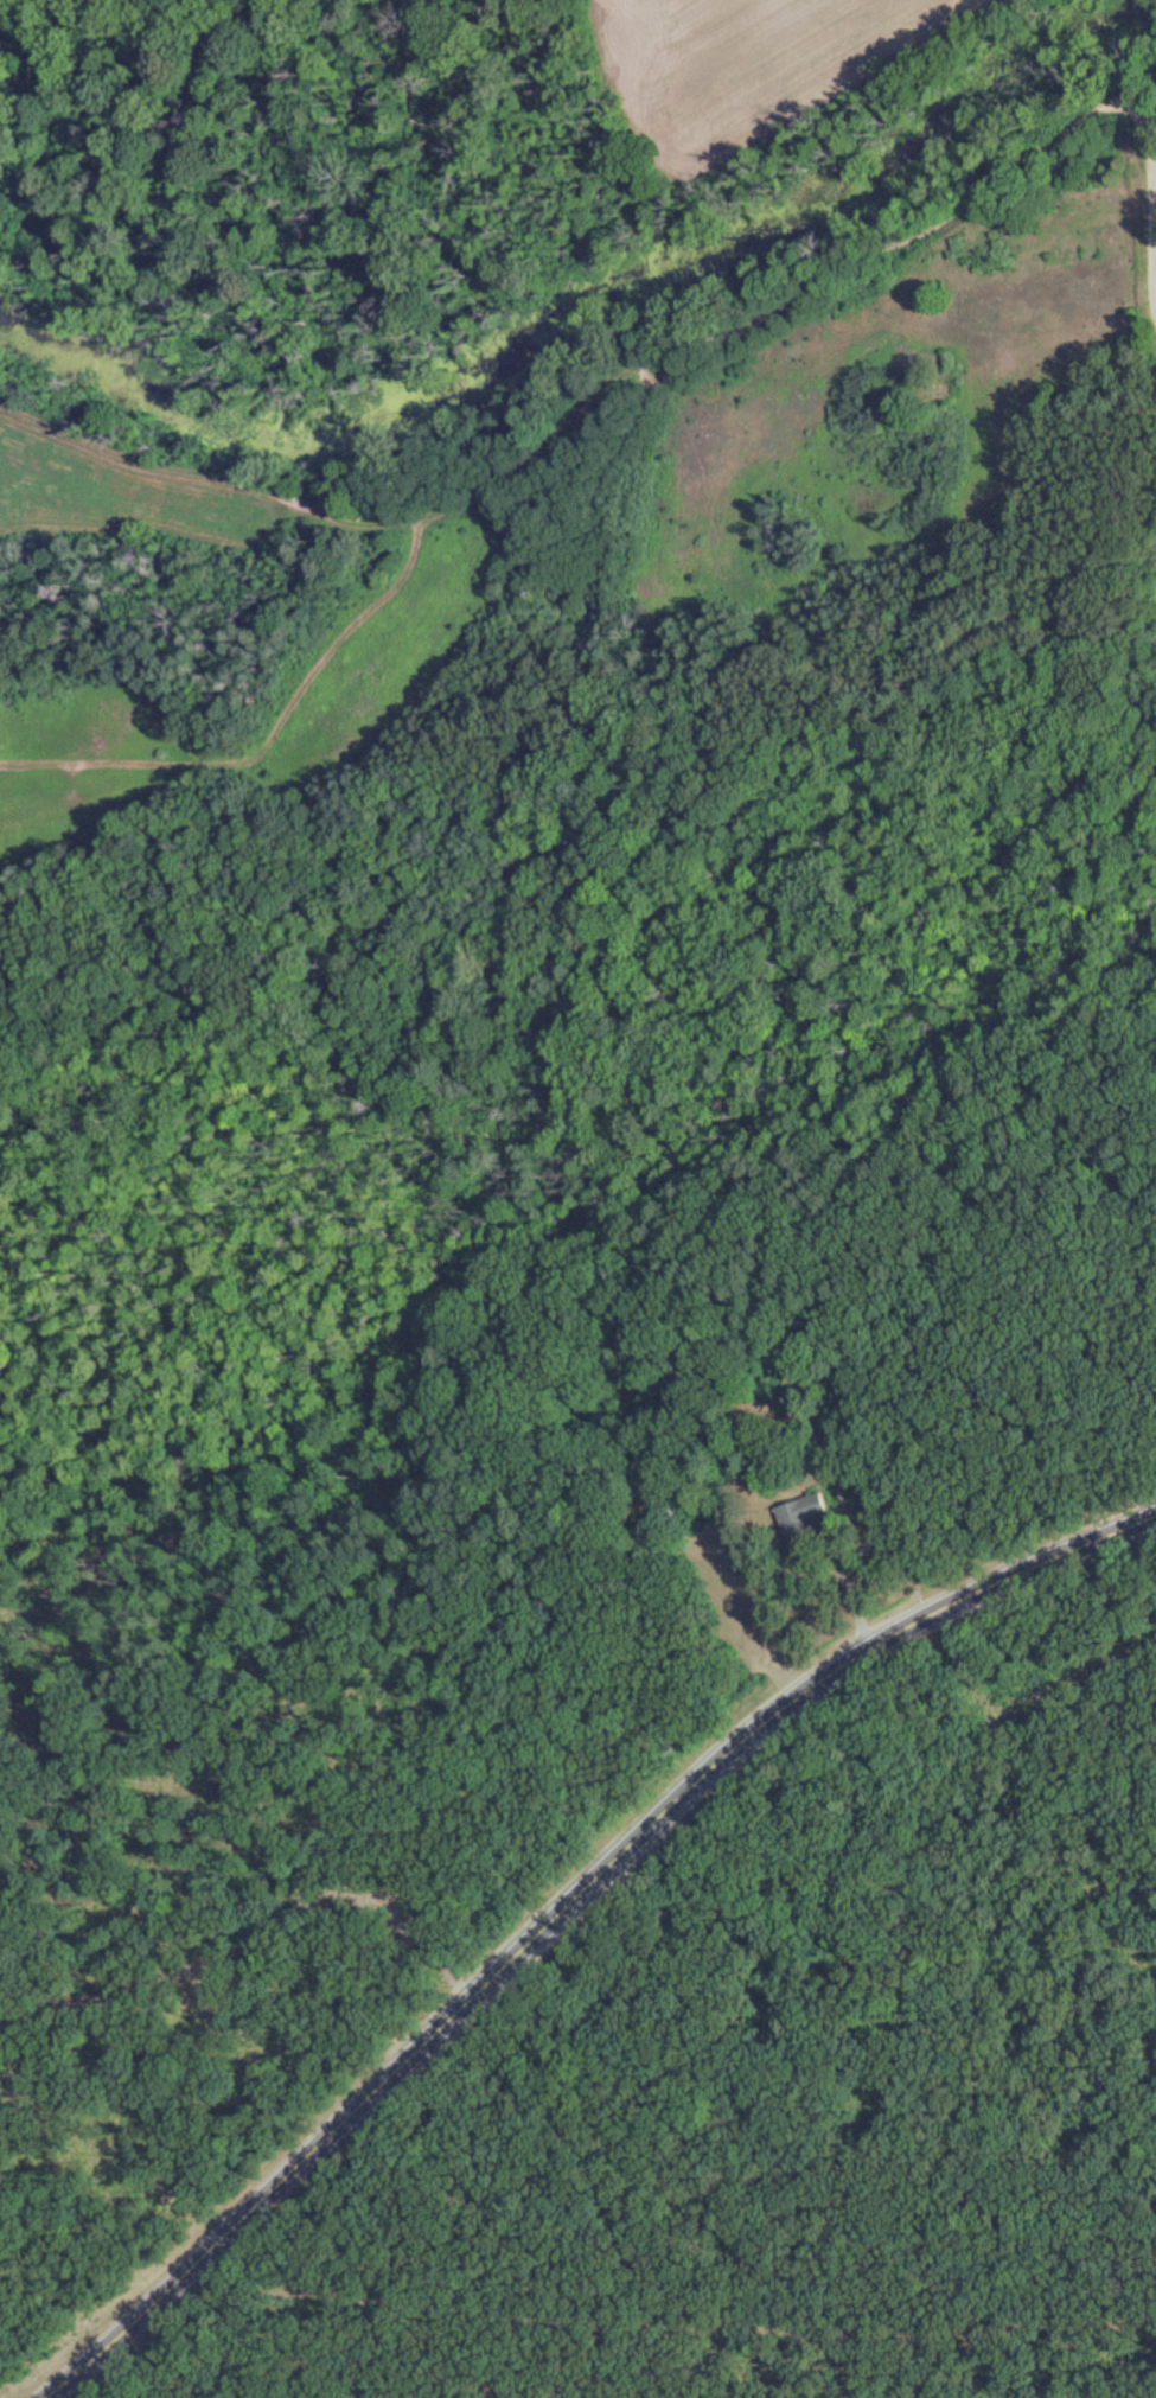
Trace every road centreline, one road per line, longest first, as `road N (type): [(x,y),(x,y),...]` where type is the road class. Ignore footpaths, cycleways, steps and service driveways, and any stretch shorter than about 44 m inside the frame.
road 1 (tertiary): [(44,2397),(153,2307),(784,1707),(908,1625),(1155,1515)]
road 2 (residential): [(1155,66),(1107,24),(1136,135),(1139,296),(1155,321)]

